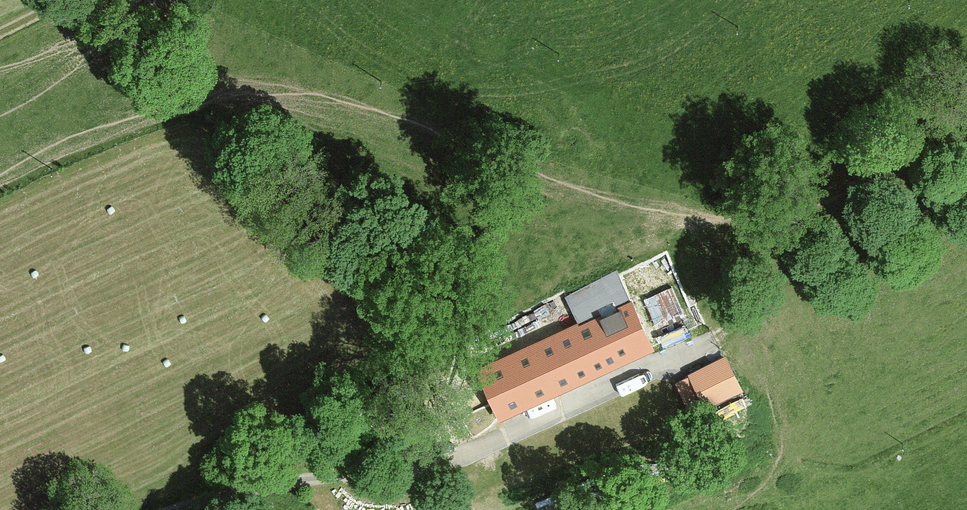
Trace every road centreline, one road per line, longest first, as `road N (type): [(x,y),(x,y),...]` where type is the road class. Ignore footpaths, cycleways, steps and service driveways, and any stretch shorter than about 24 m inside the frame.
road 1 (unclassified): [(180,509),(236,487),(413,473),(718,343)]
road 2 (track): [(718,343),(887,221),(966,179)]

